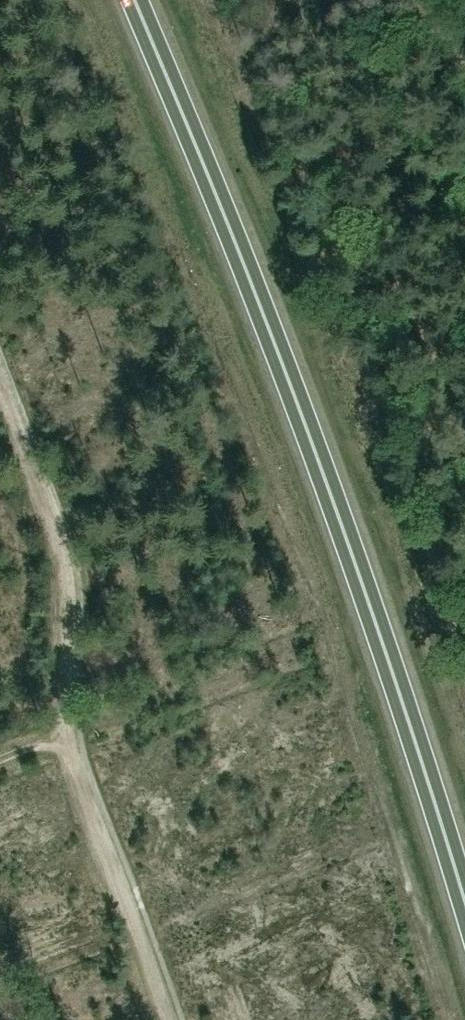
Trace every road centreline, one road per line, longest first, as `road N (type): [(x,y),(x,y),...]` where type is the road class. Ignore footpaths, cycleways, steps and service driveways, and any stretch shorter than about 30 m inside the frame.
road 1 (trunk): [(464,901),(282,360),(135,0)]
road 2 (track): [(0,401),(63,575),(64,753),(165,1019)]

